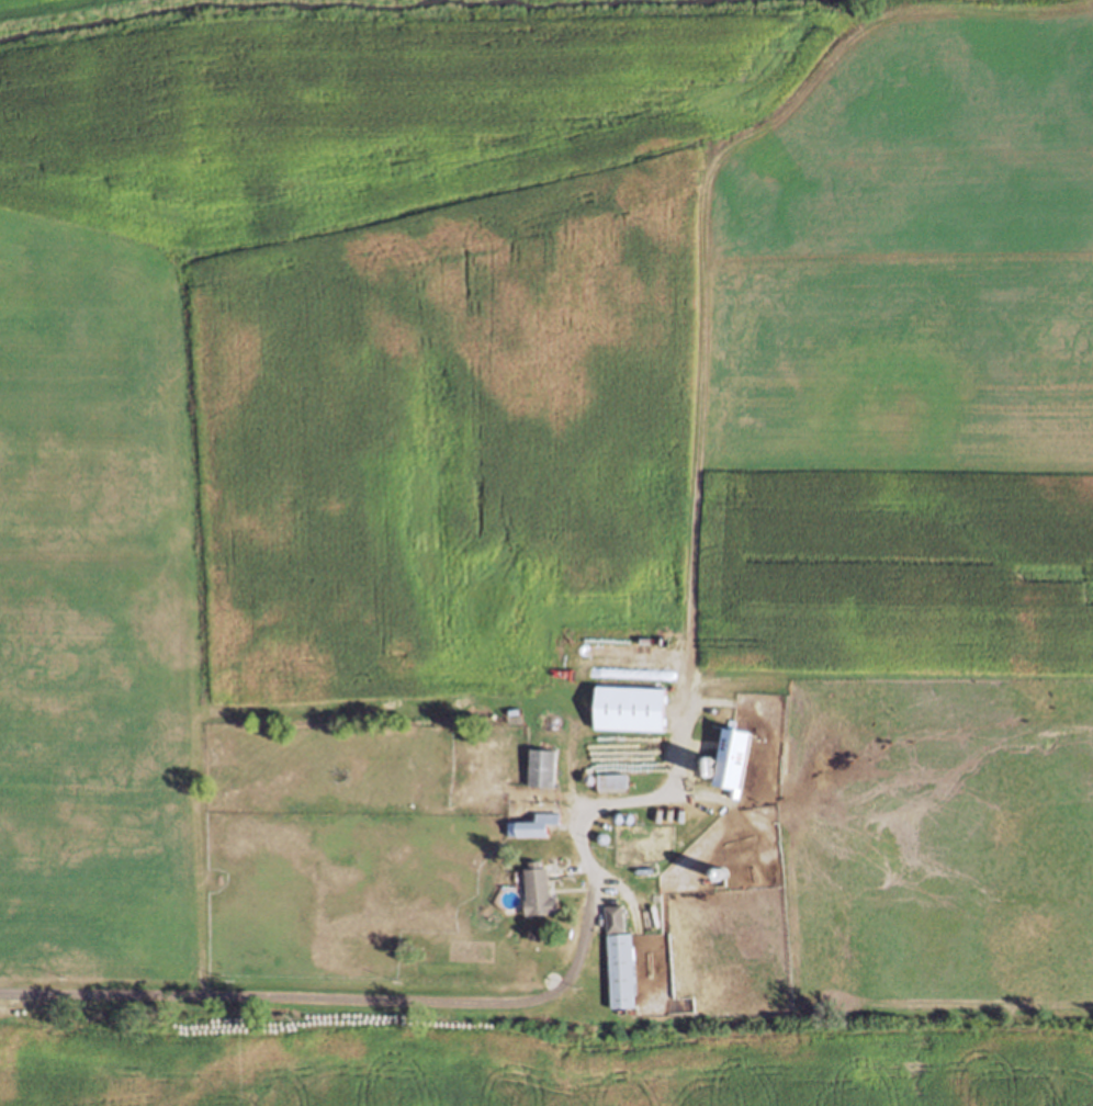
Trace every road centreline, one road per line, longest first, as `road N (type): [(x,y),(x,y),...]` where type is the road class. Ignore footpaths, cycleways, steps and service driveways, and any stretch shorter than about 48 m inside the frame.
road 1 (residential): [(0,993),(538,1002),(565,989),(582,961),(591,877),(583,843)]

